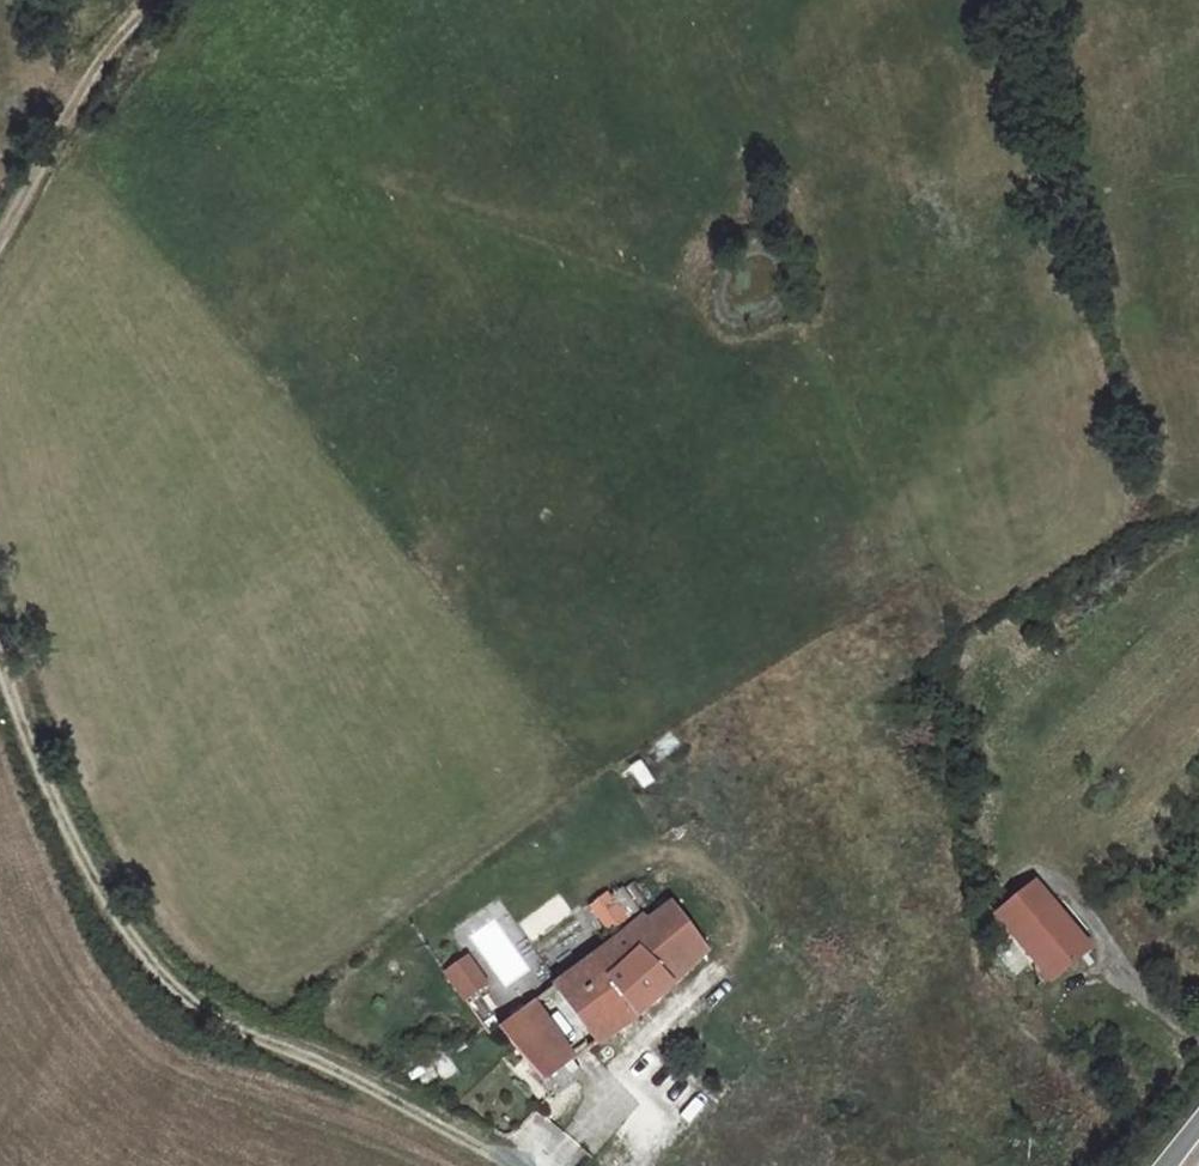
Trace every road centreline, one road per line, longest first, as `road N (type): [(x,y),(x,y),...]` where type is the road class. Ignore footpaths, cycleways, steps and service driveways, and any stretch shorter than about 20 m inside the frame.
road 1 (track): [(0,666),(20,732),(104,898),(182,1002),(491,1156)]
road 2 (track): [(157,0),(90,71),(0,228)]

